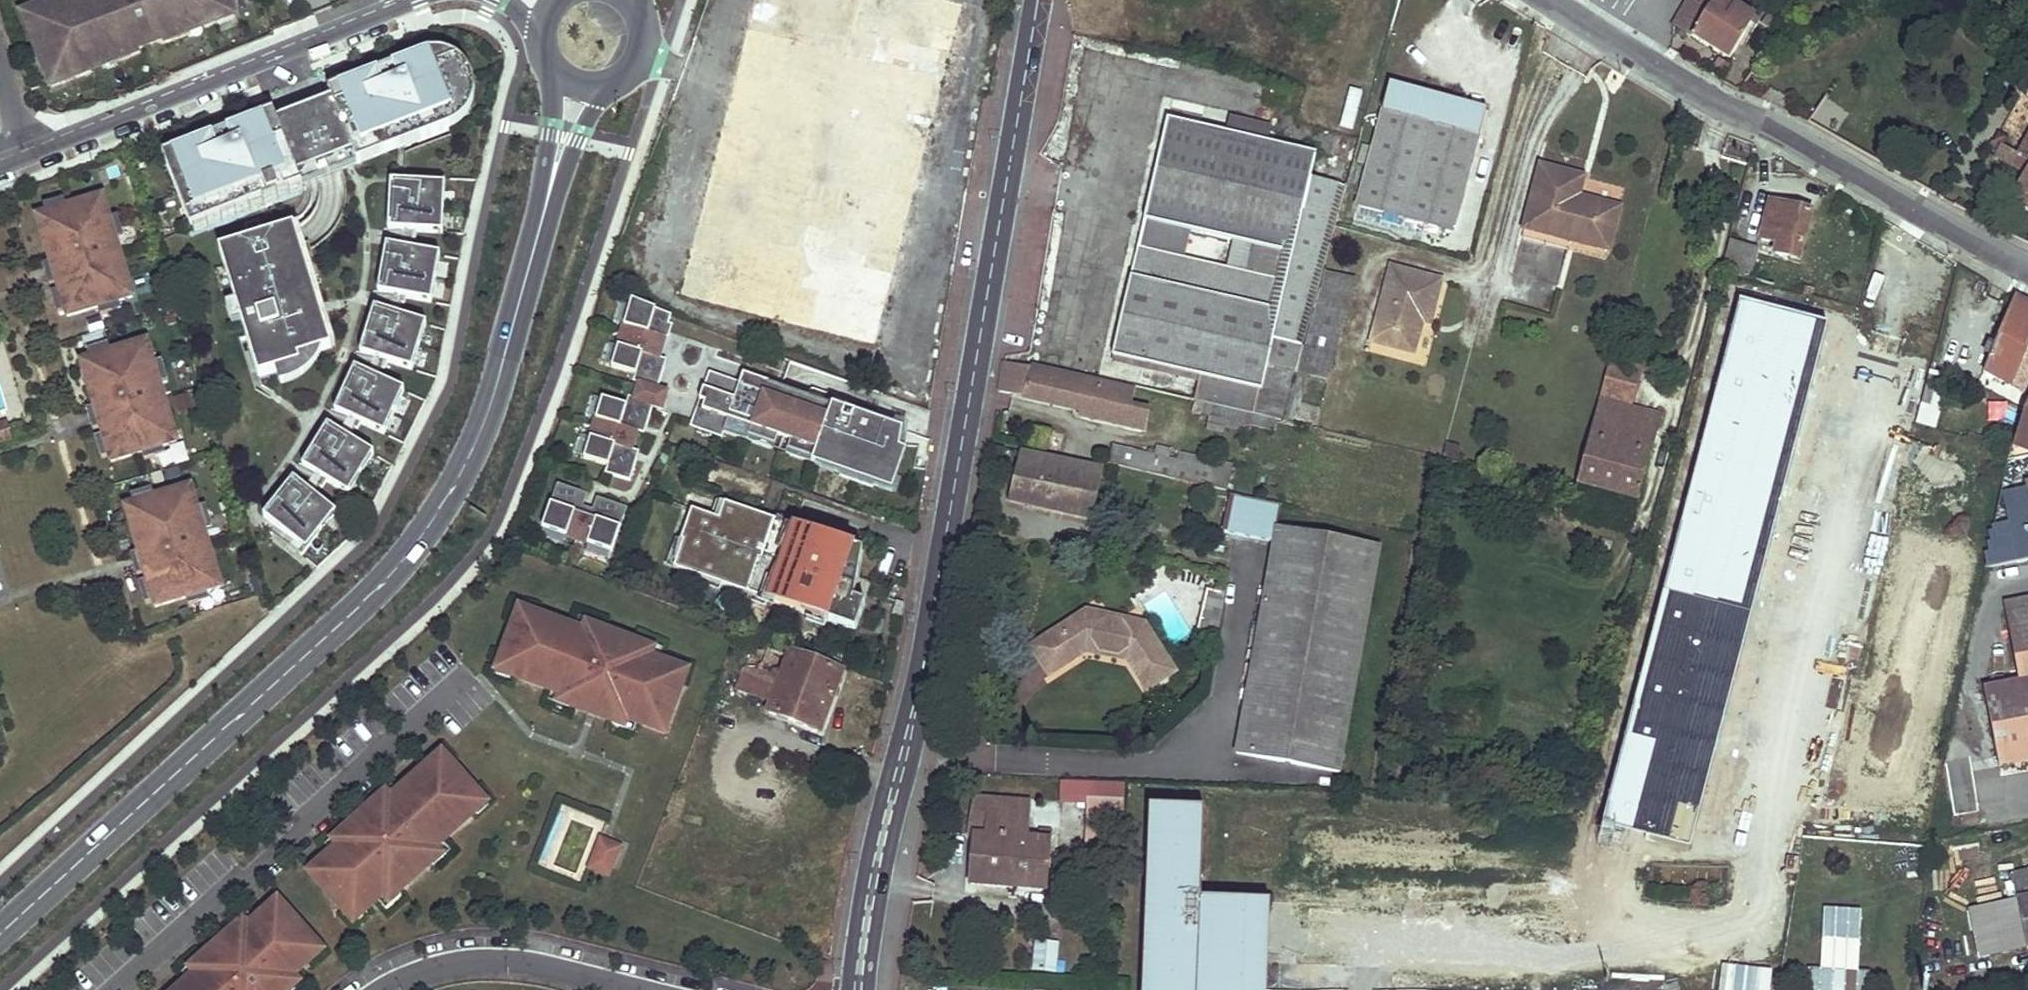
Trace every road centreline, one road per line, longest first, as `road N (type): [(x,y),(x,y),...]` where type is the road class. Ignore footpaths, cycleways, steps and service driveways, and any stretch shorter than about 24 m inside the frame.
road 1 (secondary): [(859,989),(1037,0)]
road 2 (tertiary): [(0,934),(364,600),(423,532),(485,426),(542,221)]
road 3 (tertiary): [(1548,0),(1716,102),(2027,268)]
road 4 (unclassified): [(0,163),(413,0)]
road 5 (residential): [(379,989),(430,967),(477,962),(561,969),(643,989)]
road 6 (tertiary): [(542,221),(582,130),(615,81)]
road 7 (tertiary): [(550,65),(542,221)]

